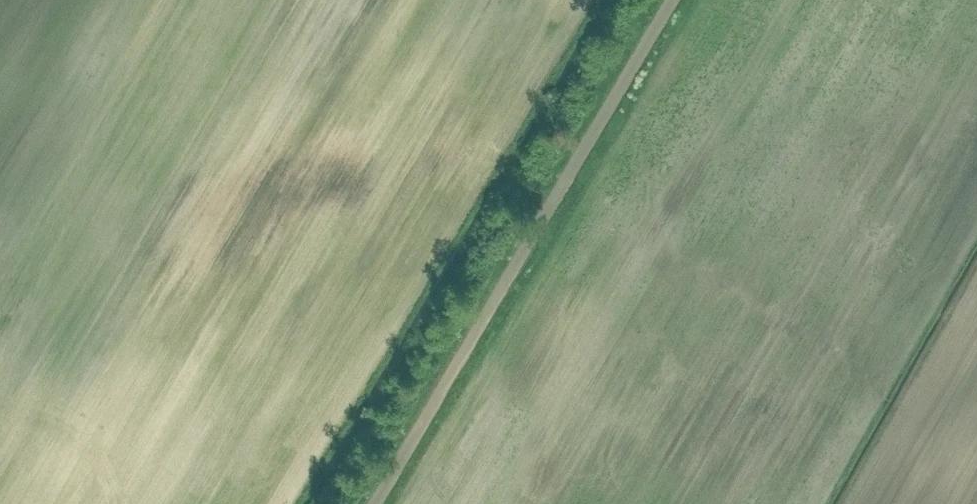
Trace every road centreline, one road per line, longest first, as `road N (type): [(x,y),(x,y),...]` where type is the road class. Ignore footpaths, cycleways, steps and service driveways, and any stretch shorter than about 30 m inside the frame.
road 1 (unclassified): [(375,503),(671,0)]

